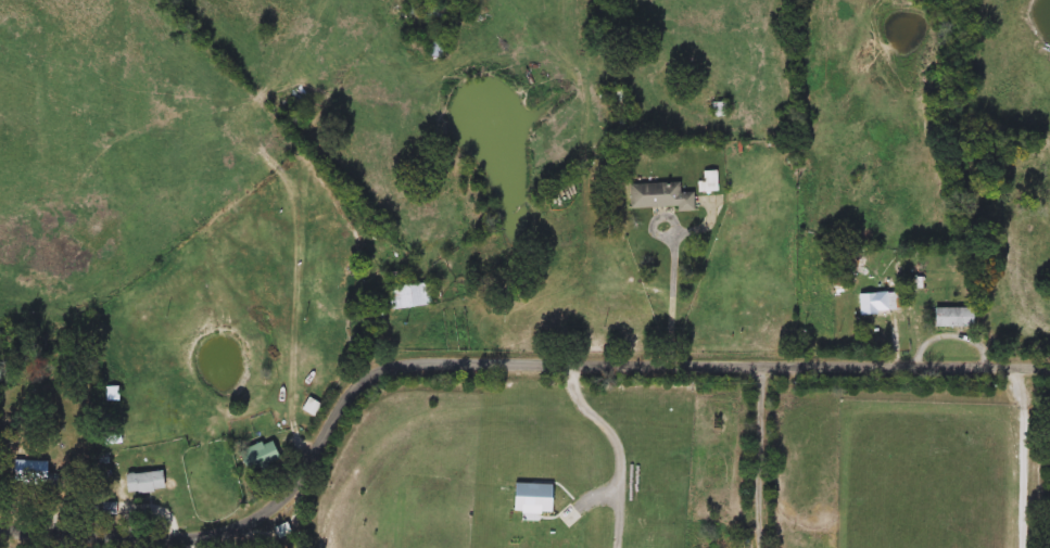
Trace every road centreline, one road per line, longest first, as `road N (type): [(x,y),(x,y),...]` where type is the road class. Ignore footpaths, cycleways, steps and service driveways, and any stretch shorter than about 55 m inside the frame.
road 1 (residential): [(1049,364),(383,365),(358,383),(291,488),(253,521),(189,532),(0,525)]
road 2 (residential): [(760,546),(764,360)]
road 3 (residential): [(672,360),(674,226)]

